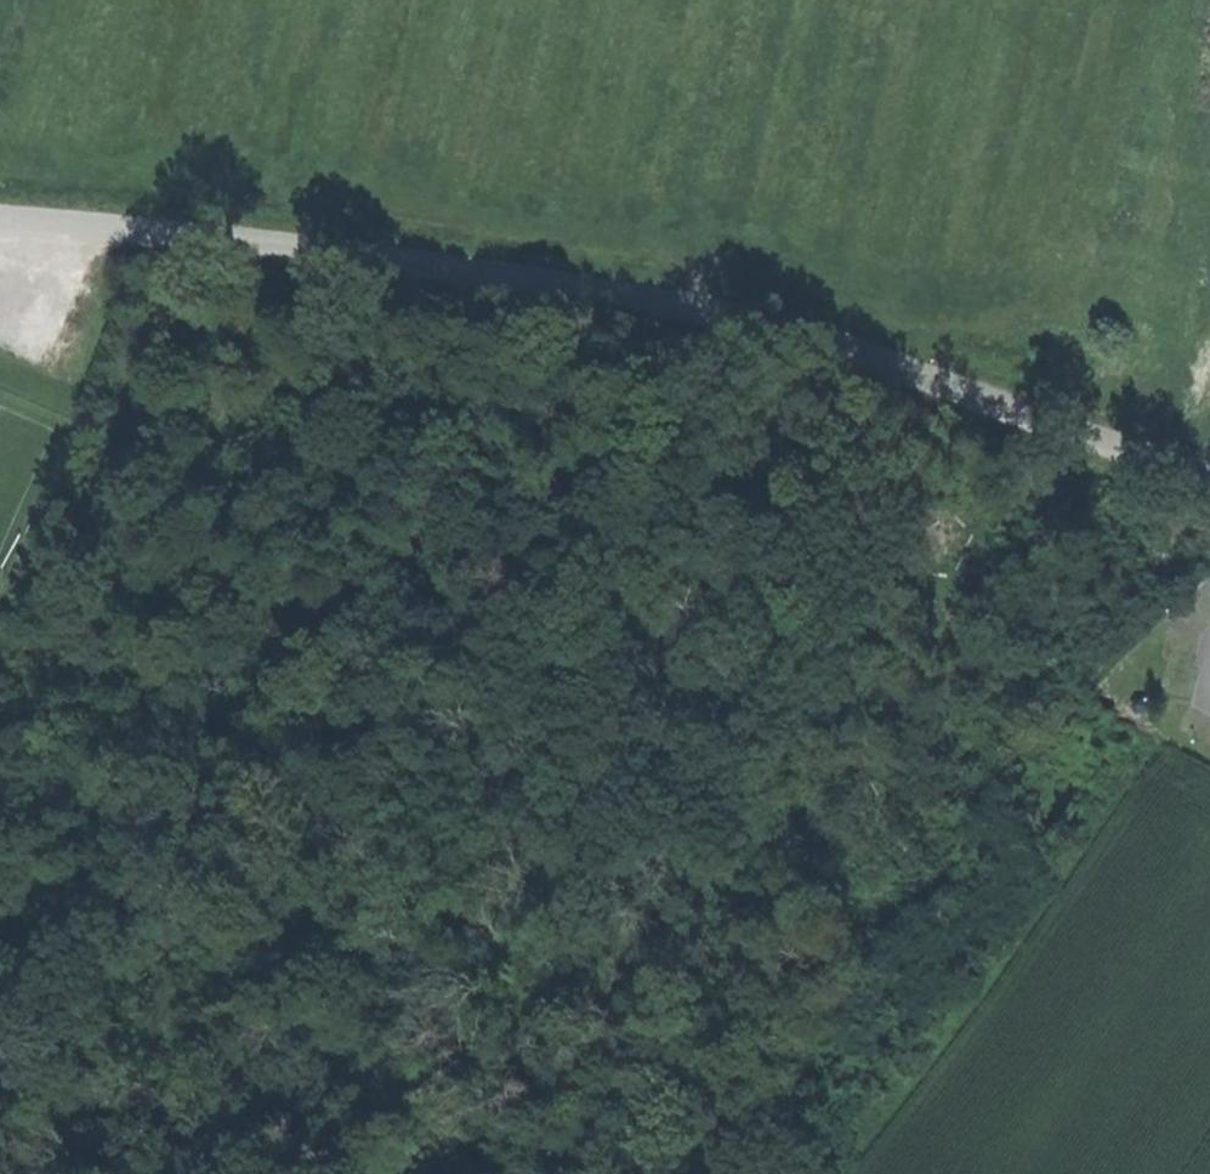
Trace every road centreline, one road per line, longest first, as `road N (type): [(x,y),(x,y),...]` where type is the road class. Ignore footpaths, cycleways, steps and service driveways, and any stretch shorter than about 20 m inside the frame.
road 1 (residential): [(1209,463),(871,344),(583,271),(179,218),(0,216)]

